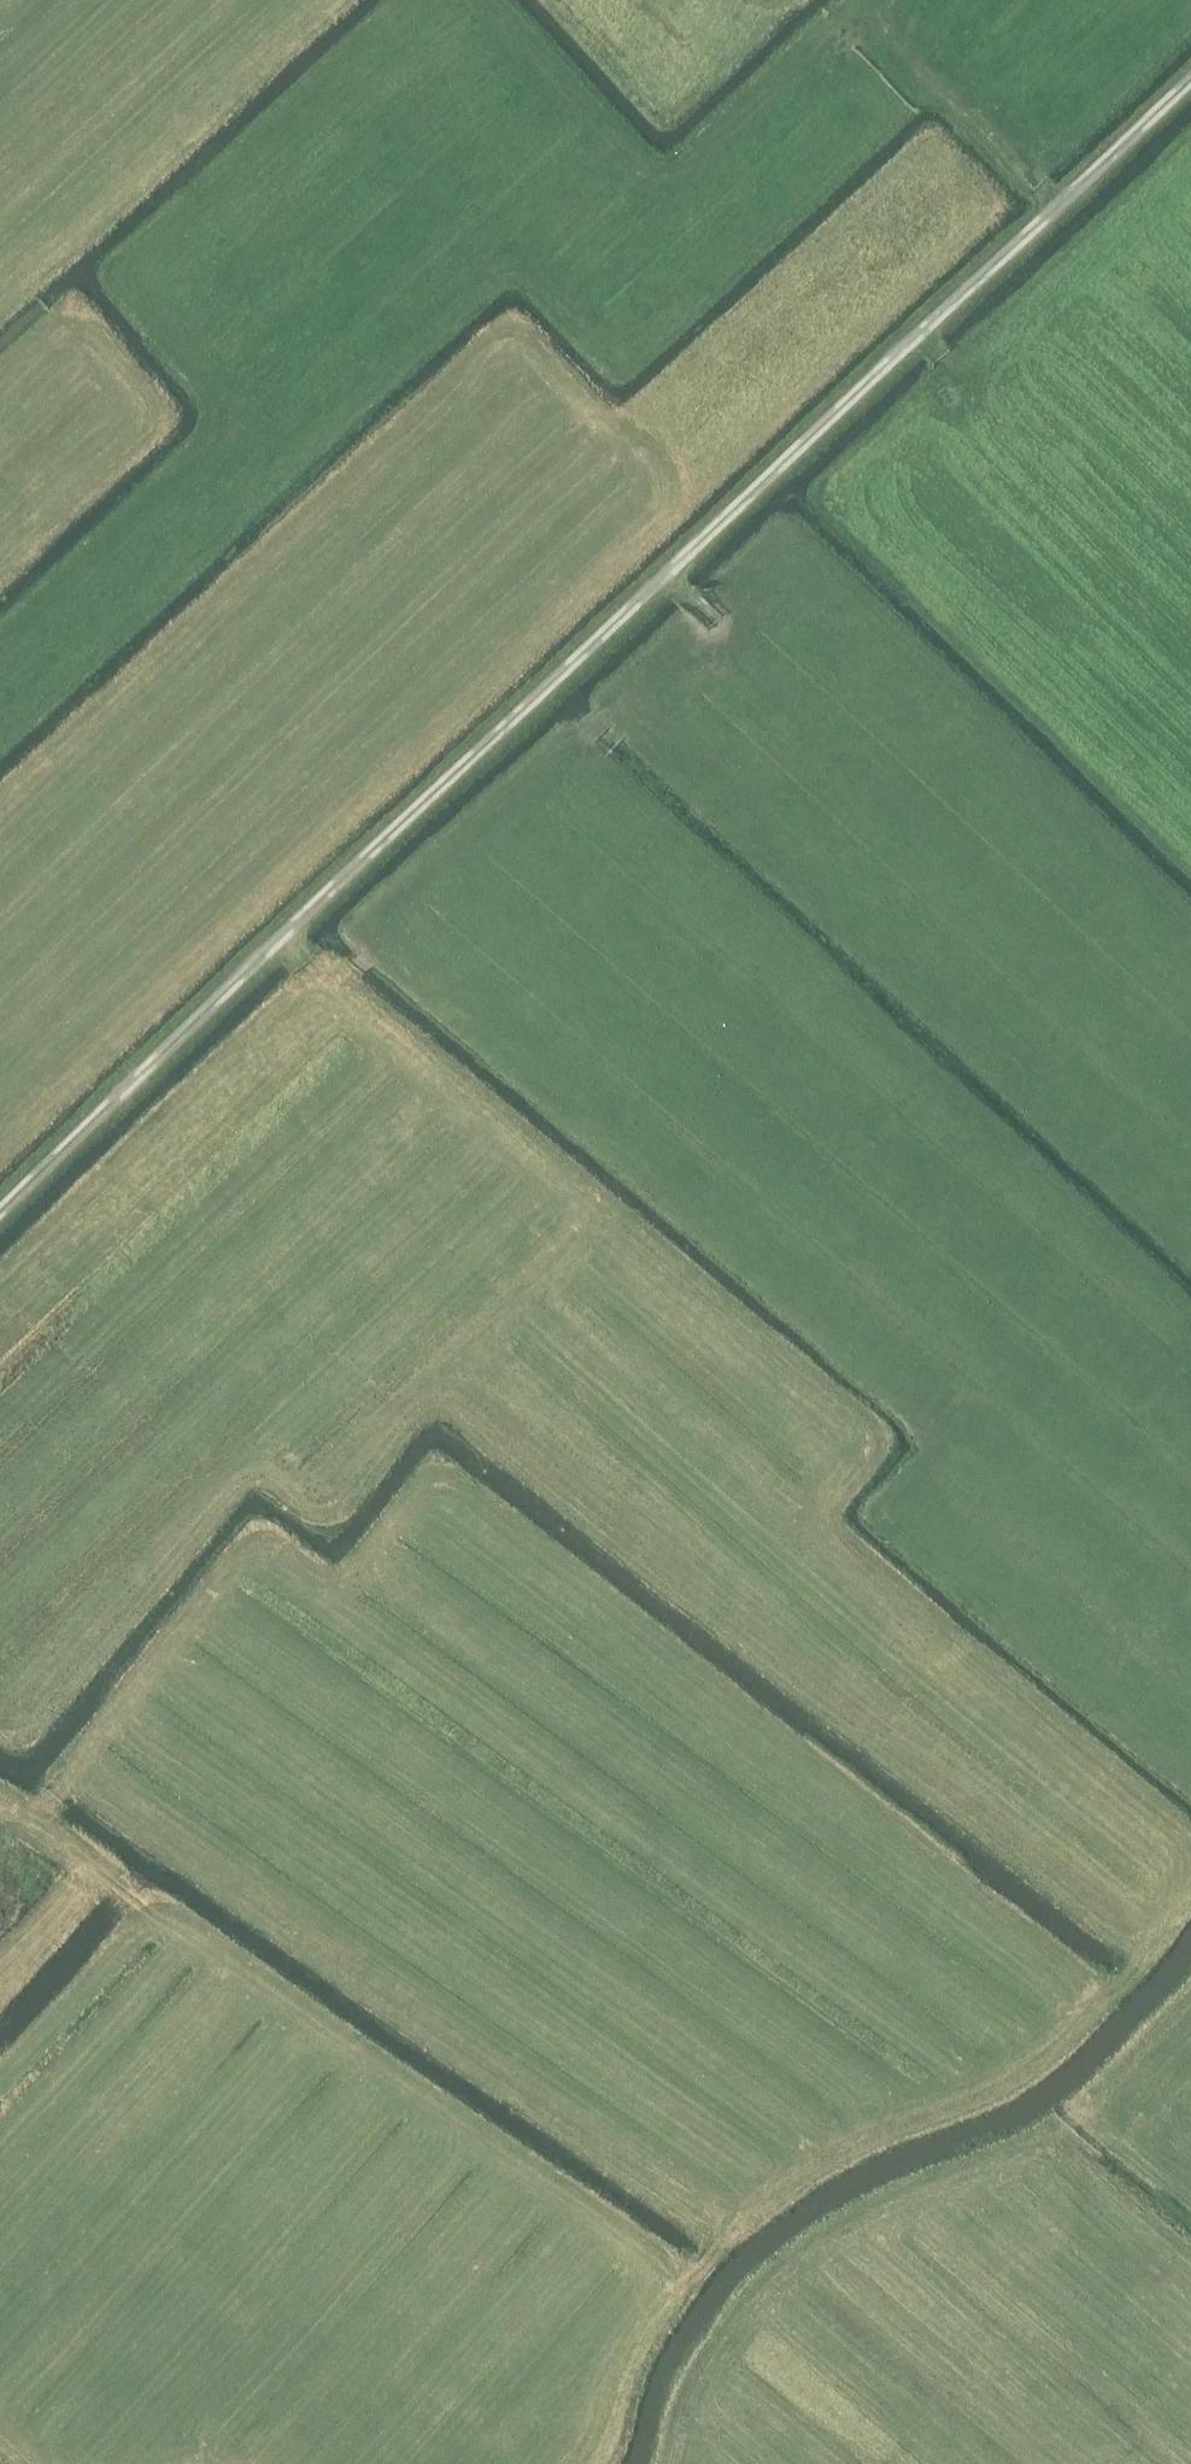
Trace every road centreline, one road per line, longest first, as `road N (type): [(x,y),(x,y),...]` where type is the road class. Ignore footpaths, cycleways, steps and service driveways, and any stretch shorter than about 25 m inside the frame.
road 1 (track): [(0,1212),(1190,79)]

